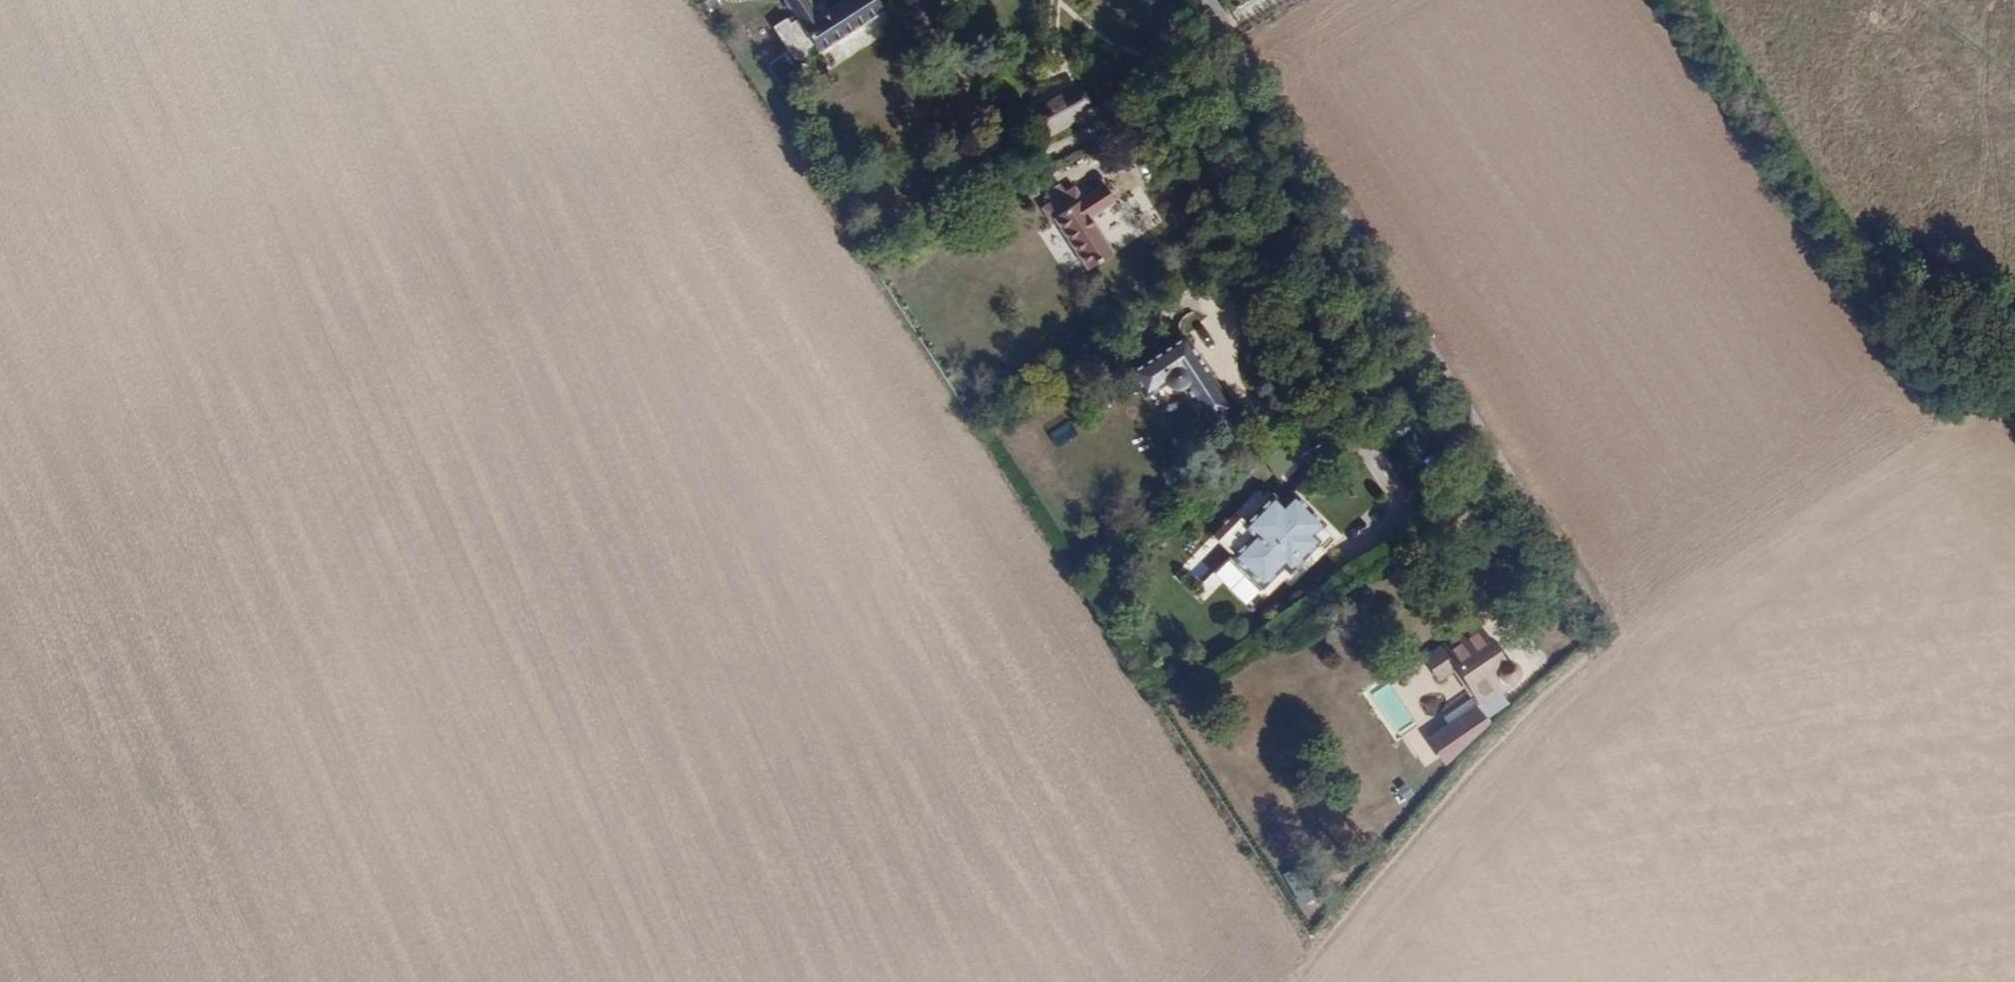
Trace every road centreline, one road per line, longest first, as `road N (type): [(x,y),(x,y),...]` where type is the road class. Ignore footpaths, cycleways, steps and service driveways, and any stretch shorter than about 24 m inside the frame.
road 1 (track): [(1275,981),(1436,800),(1529,712),(1616,645),(1416,331)]
road 2 (residential): [(1206,0),(1416,331)]

